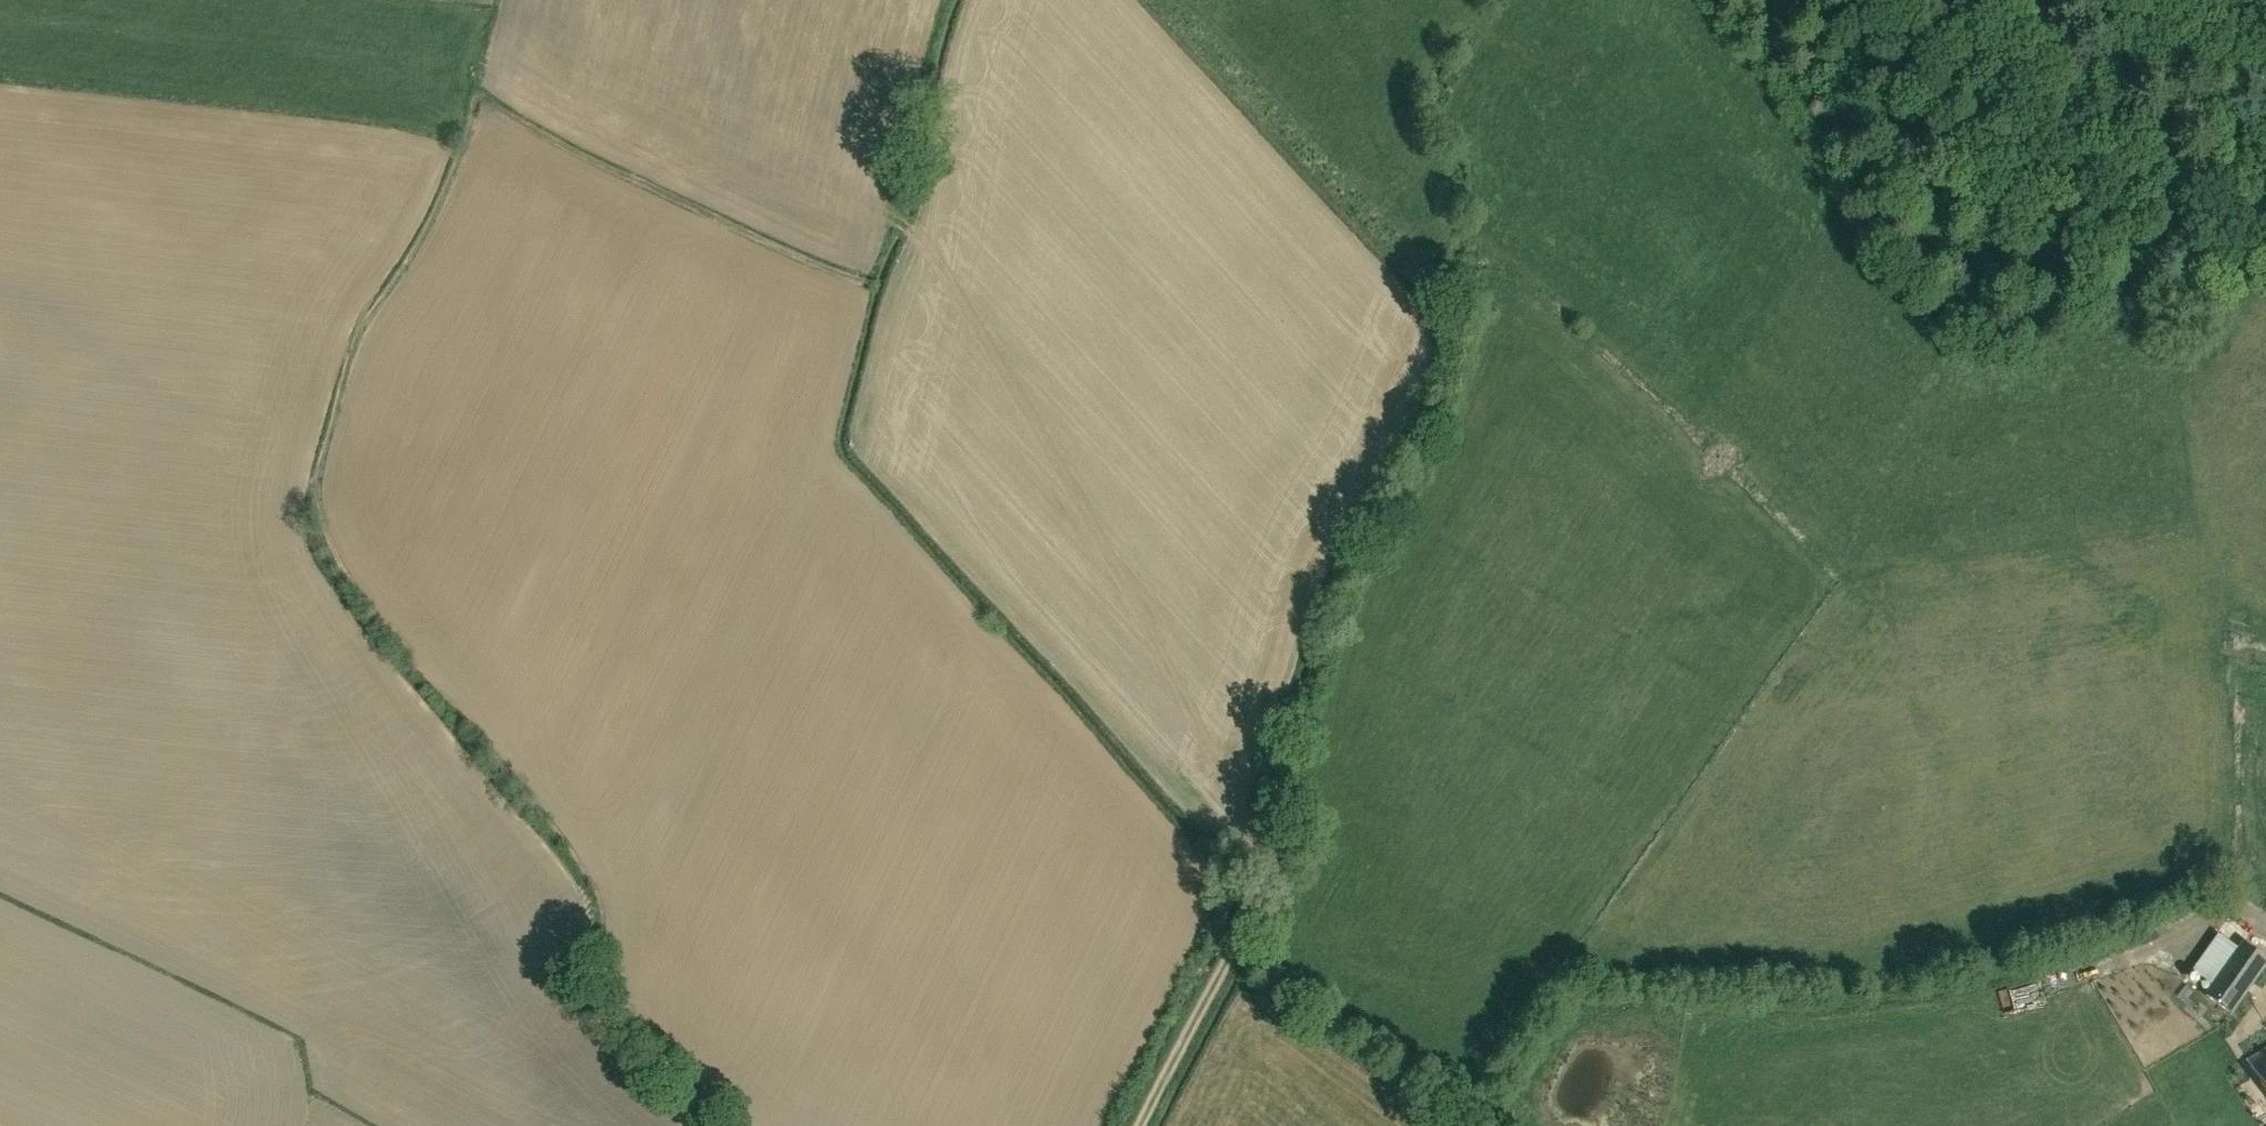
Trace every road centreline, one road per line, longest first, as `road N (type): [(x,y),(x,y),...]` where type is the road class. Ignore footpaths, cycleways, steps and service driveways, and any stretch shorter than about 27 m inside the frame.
road 1 (track): [(1257,896),(1140,1125)]

